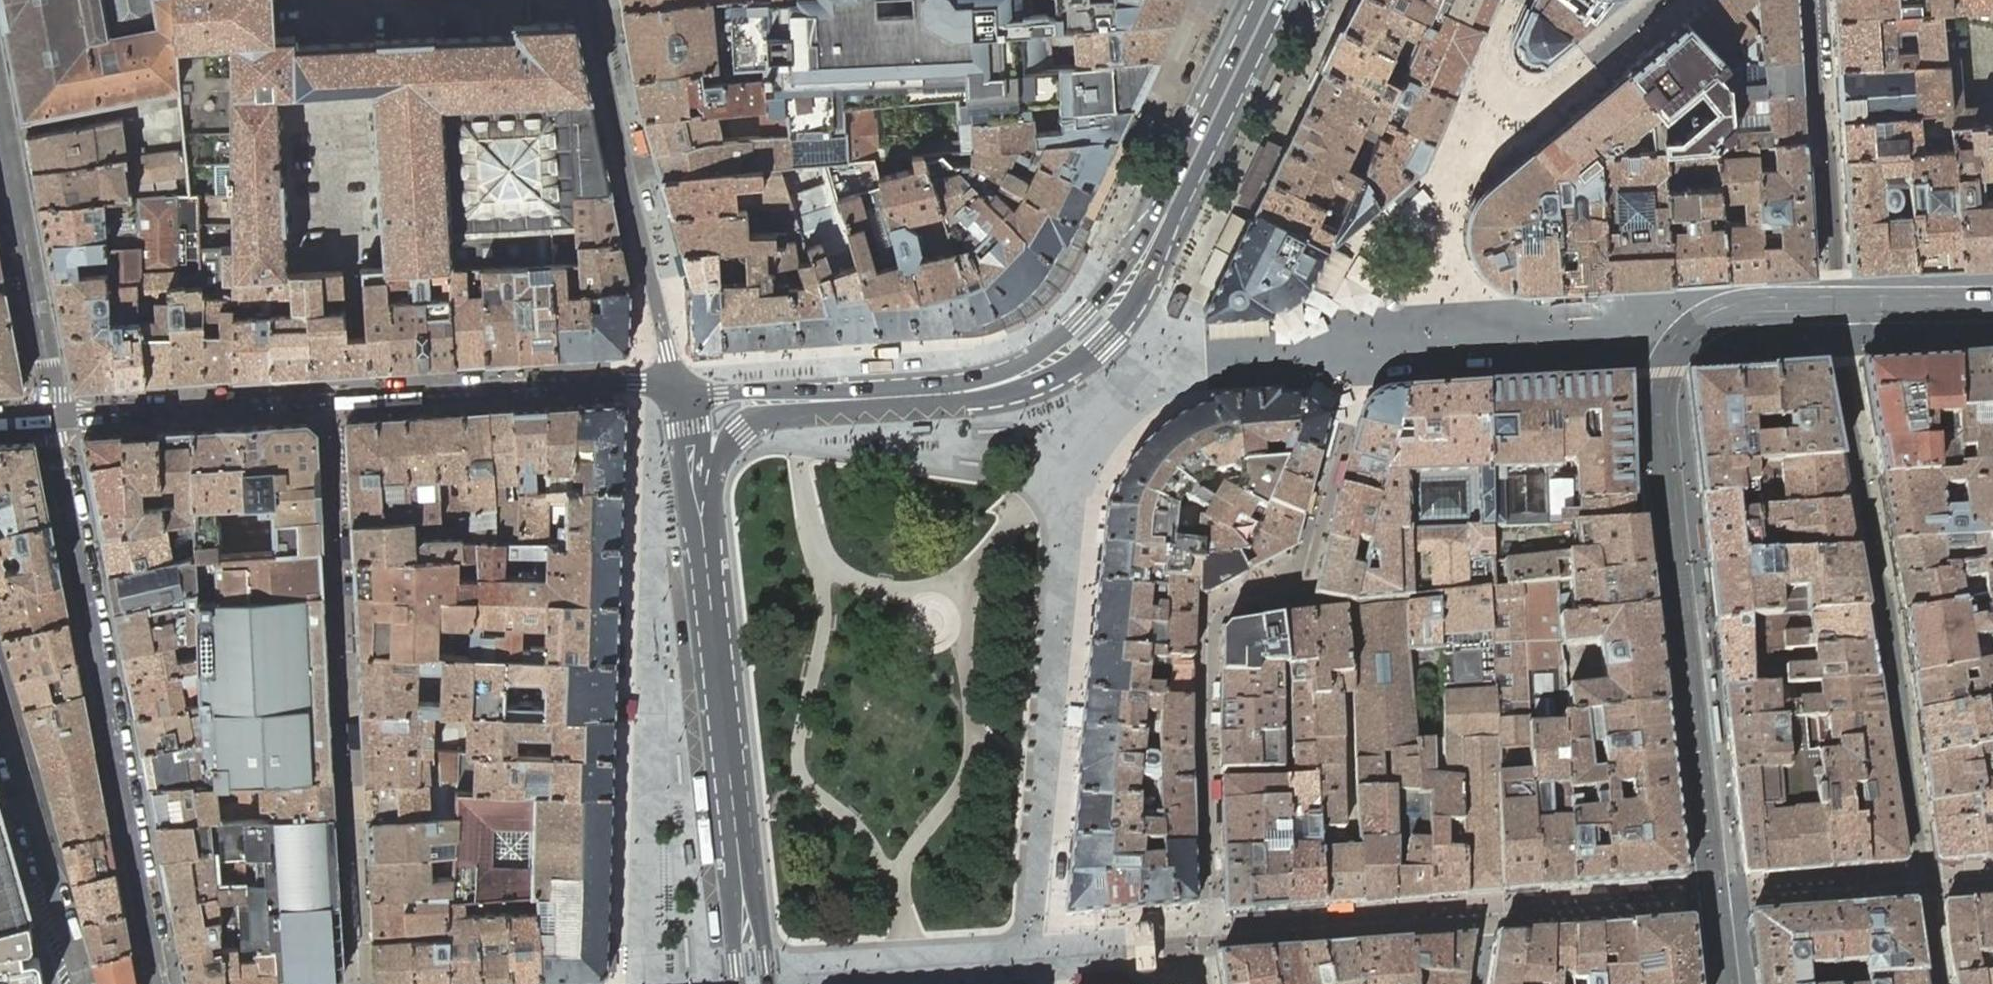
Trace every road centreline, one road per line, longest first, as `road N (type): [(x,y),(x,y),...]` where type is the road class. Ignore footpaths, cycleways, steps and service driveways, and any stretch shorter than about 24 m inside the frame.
road 1 (residential): [(1811,0),(1843,365),(1939,983)]
road 2 (residential): [(1212,936),(1208,614),(1304,573),(1351,397),(1348,348)]
road 3 (secondary): [(680,399),(637,382),(56,419)]
road 4 (residential): [(56,419),(162,983)]
road 5 (secondary): [(964,392),(1055,378),(1123,322),(1290,0)]
road 6 (secondary): [(1254,0),(1109,286),(1035,355),(964,392)]
road 7 (secondary): [(753,983),(702,533)]
road 8 (residential): [(680,399),(593,0)]
road 9 (residential): [(1513,0),(1488,68),(1506,99),(1525,104),(1546,99),(1666,0)]
road 10 (tertiary): [(0,125),(56,419)]
road 11 (residential): [(82,983),(0,711)]
road 12 (secondary): [(702,533),(727,450),(742,431),(842,400)]
road 13 (secondary): [(842,400),(757,391),(680,399)]
road 14 (secondary): [(702,533),(680,399)]
road 15 (secondary): [(842,400),(964,392)]

